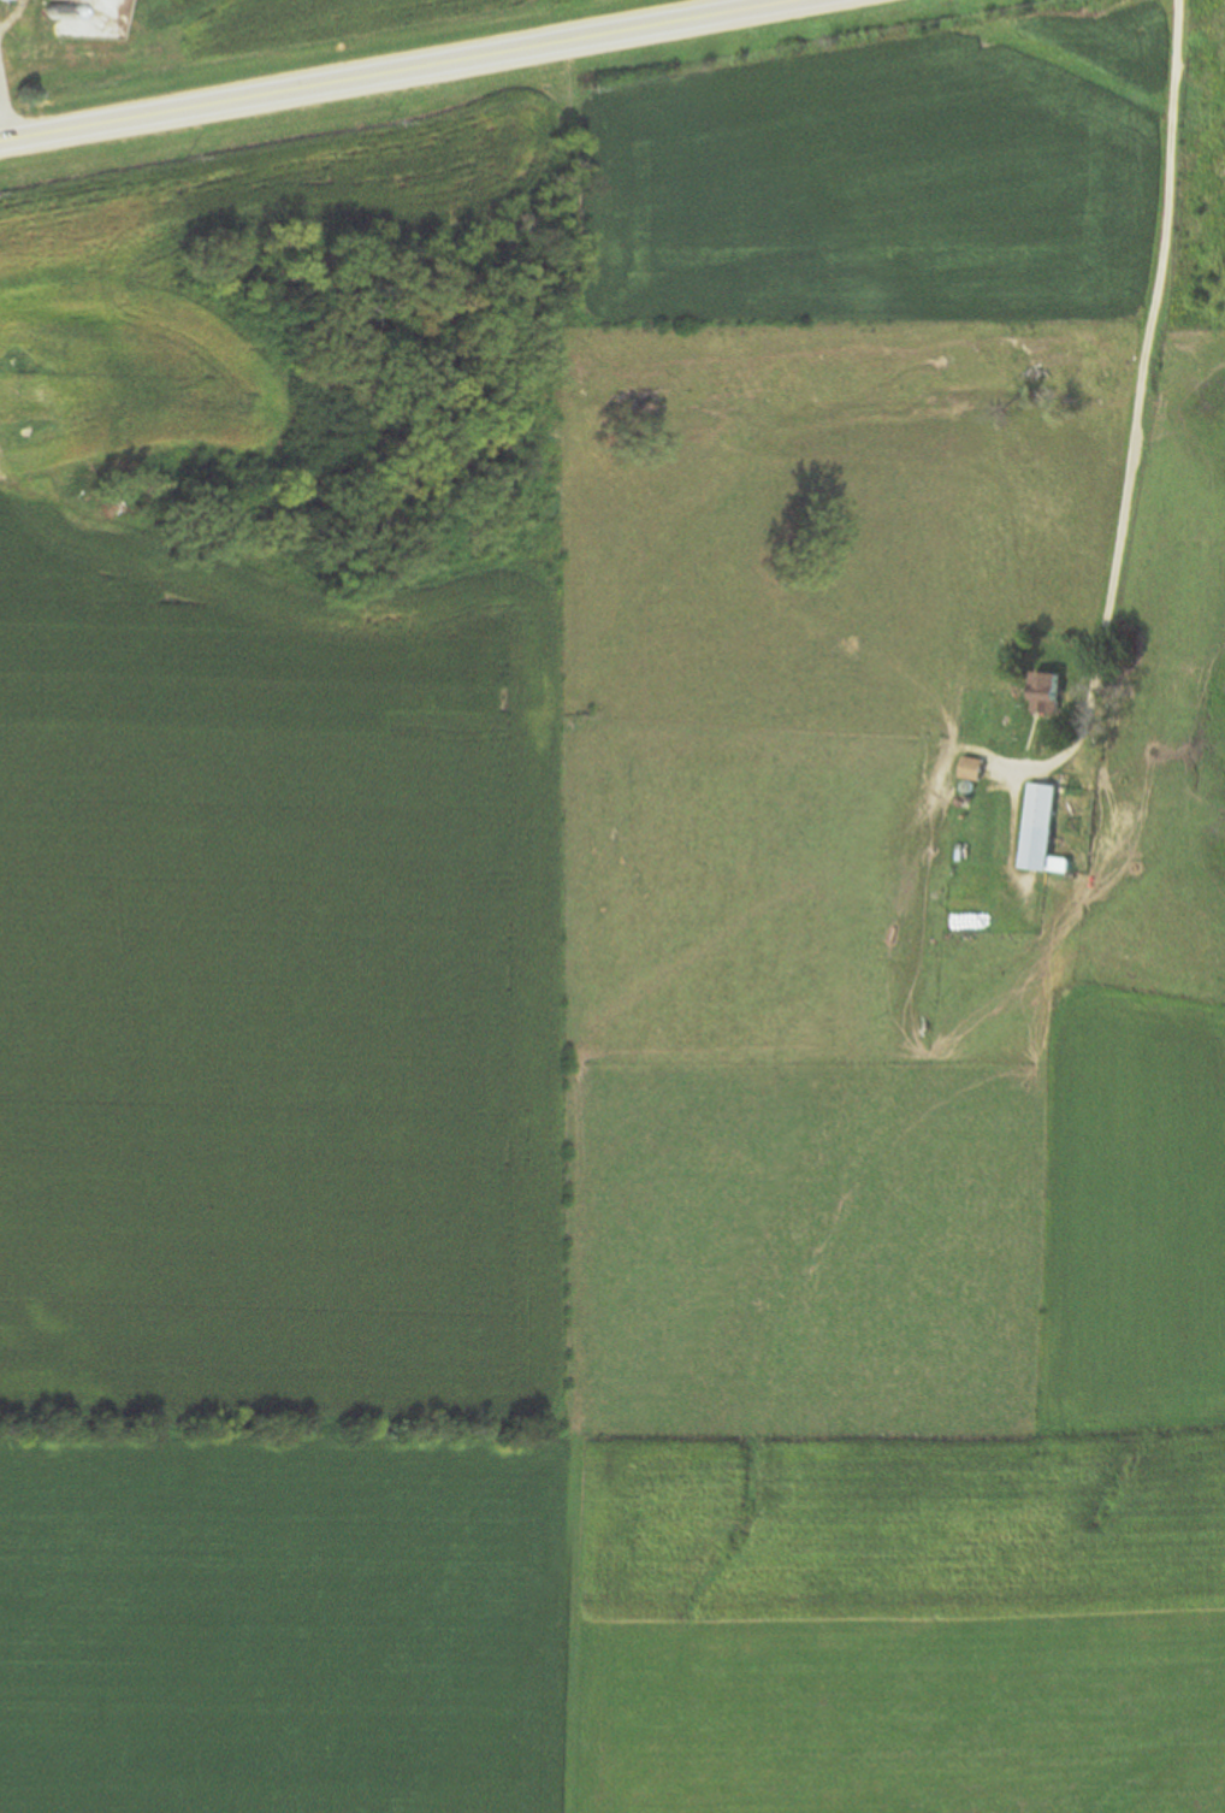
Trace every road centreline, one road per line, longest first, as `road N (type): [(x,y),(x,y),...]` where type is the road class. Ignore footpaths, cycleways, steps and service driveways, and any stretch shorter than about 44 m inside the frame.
road 1 (primary): [(798,0),(0,144)]
road 2 (track): [(0,501),(103,739),(144,1133),(141,1227)]

